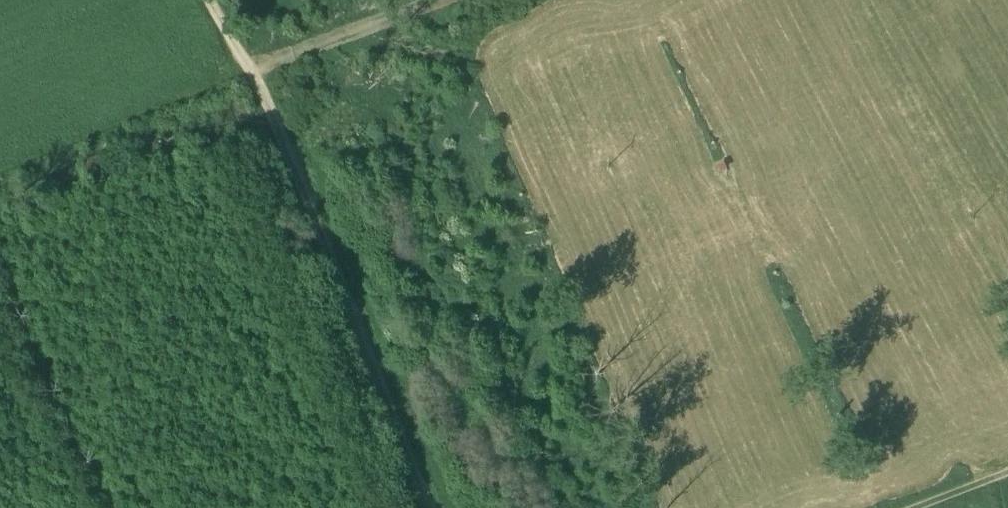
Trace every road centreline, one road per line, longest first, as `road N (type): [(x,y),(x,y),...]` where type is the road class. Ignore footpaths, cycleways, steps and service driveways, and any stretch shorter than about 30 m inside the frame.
road 1 (track): [(429,507),(265,97),(213,0)]
road 2 (track): [(252,71),(440,0)]

